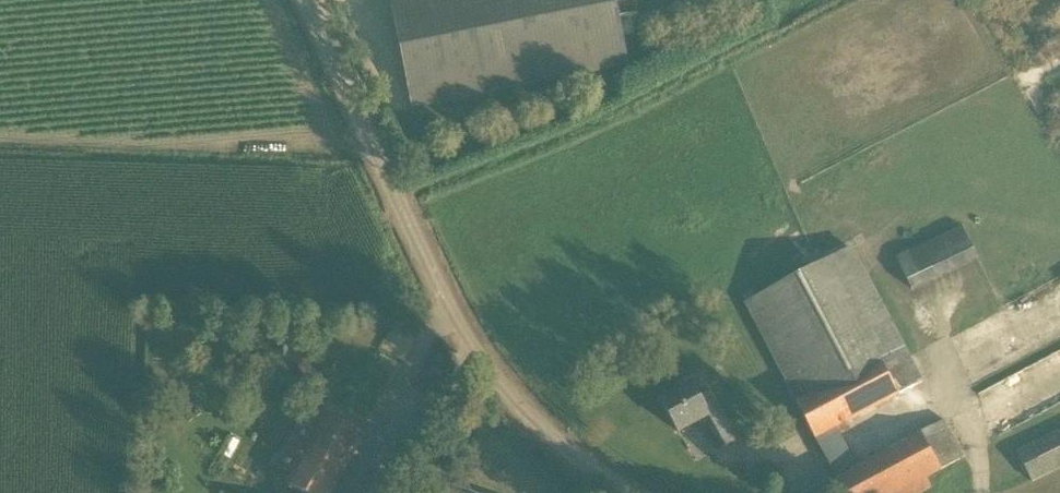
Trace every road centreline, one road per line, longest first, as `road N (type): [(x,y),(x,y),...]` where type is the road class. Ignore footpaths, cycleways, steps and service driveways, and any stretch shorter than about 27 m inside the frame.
road 1 (unclassified): [(633,492),(581,459),(498,382),(428,285),(298,0)]

